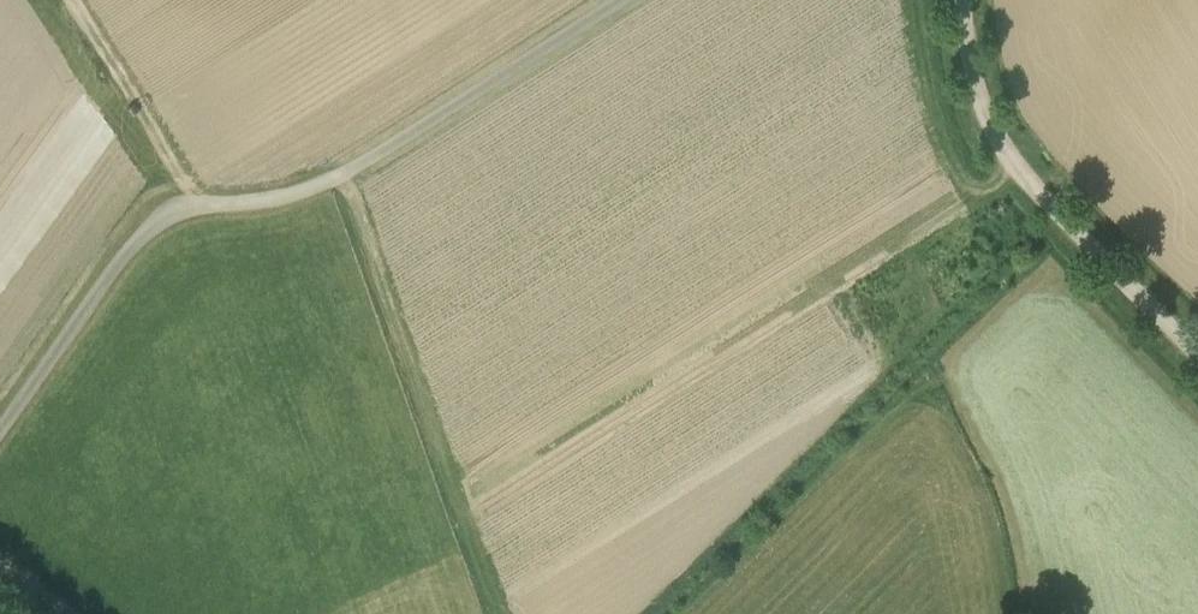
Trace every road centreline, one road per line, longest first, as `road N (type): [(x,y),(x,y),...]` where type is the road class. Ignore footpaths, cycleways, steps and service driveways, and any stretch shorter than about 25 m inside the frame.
road 1 (unclassified): [(1197,349),(1031,183),(988,121),(968,0)]

